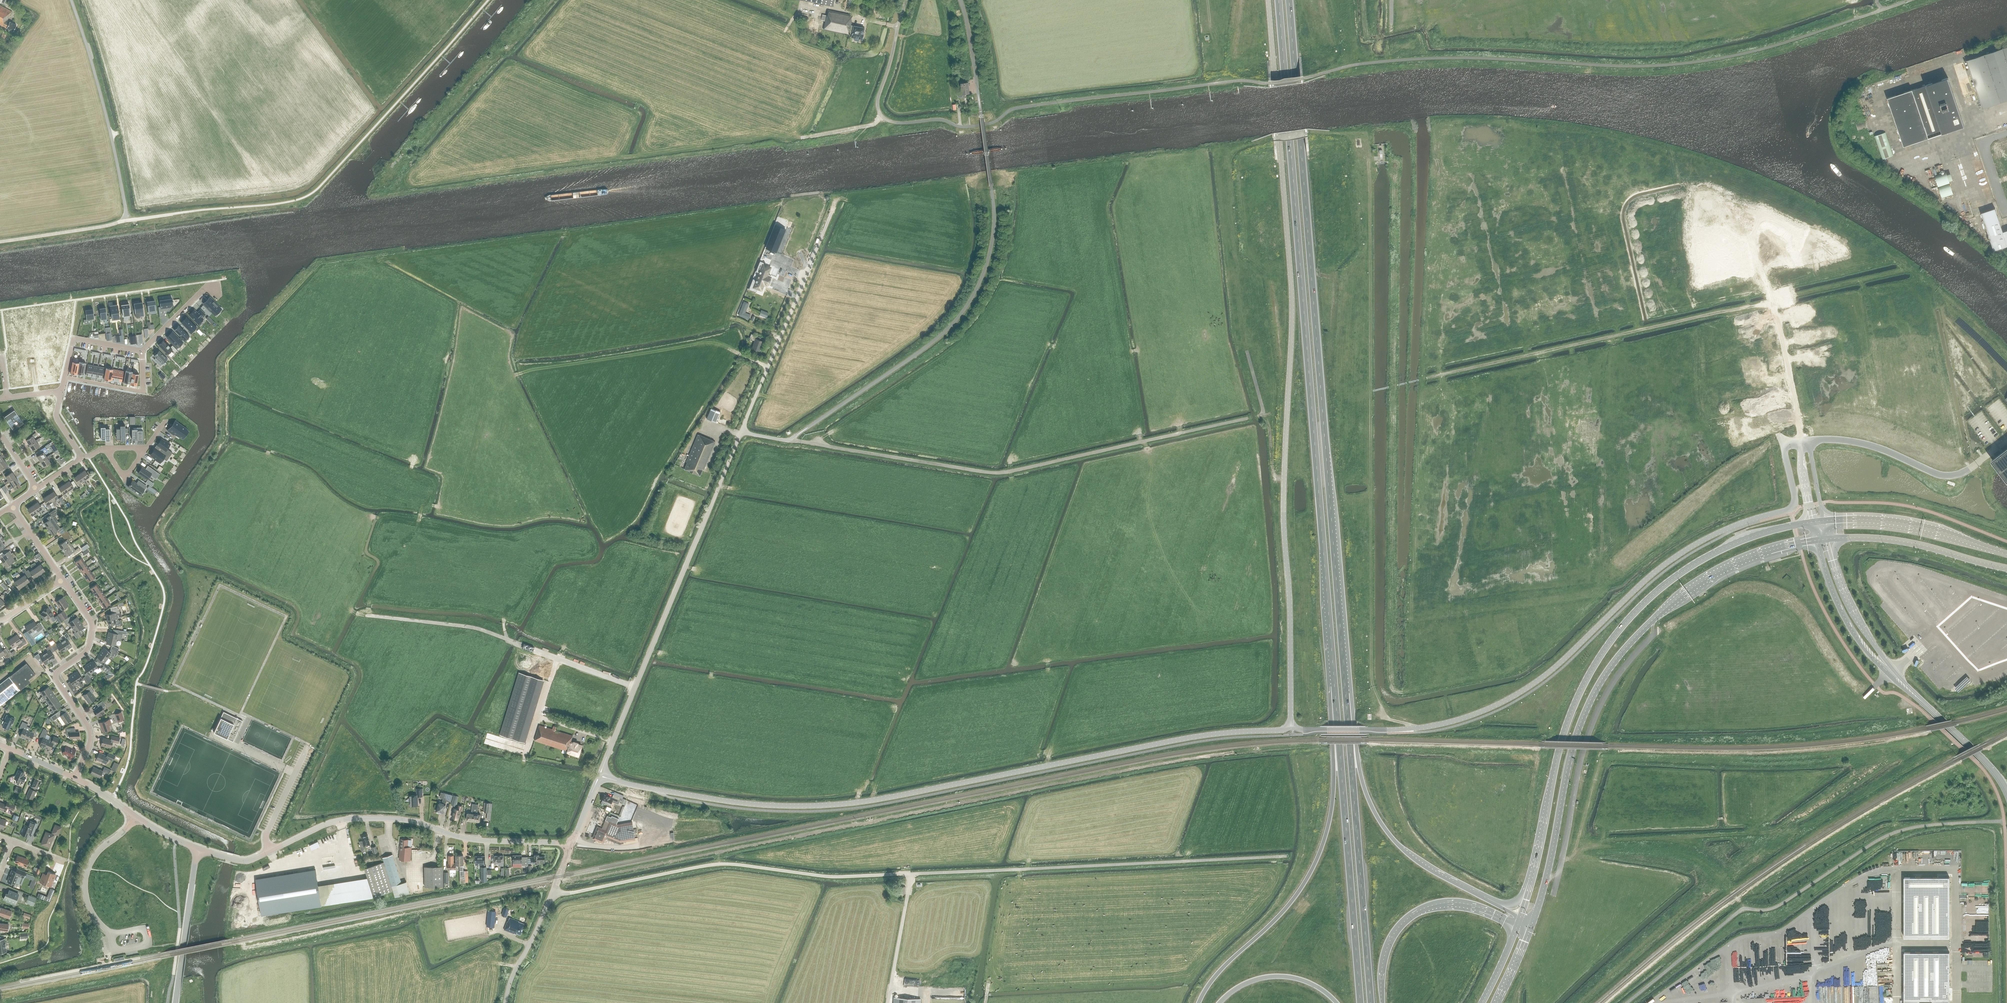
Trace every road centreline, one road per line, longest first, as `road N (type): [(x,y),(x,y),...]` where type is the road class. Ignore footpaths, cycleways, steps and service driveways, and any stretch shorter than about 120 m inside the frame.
road 1 (unclassified): [(1268,0),(1292,308),(1284,511),(1289,725)]
road 2 (tertiary): [(600,776),(734,802),(844,804),(1289,725)]
road 3 (trunk): [(1279,0),(1333,666)]
road 4 (trunk): [(1343,665),(1289,0)]
road 5 (track): [(1409,725),(1384,718),(1372,681),(1366,134),(1311,134)]
road 6 (tertiary): [(1289,725),(1413,729),(1509,699),(1686,550),(1791,508),(1785,449),(1806,442)]
road 7 (primary): [(1531,926),(1571,753),(1611,666),(1701,582),(1755,556),(1815,541)]
road 8 (unclassified): [(906,0),(877,101),(882,115),(897,123),(967,127),(1017,108),(1268,83)]
road 9 (primary): [(1812,522),(1700,561),(1617,634),(1565,727),(1531,884)]
road 10 (track): [(789,440),(995,473),(1248,418)]
road 11 (tertiary): [(197,849),(249,861),(357,819),(414,821),(473,840),(572,843)]
road 12 (trunk): [(1333,666),(1333,797),(1321,851),(1293,899),(1199,1002)]
road 13 (track): [(910,875),(1286,856)]
road 14 (unclassified): [(600,776),(741,432)]
road 15 (unclassified): [(553,893),(724,864),(828,877),(910,875)]
road 16 (track): [(1761,304),(1429,378)]
road 17 (trunk): [(1371,1002),(1343,665)]
road 18 (trunk): [(1333,666),(1360,1002)]
road 19 (track): [(1284,481),(1273,472),(1244,338),(1230,155)]
road 20 (trunk): [(1475,894),(1422,865),(1383,826),(1362,782),(1343,665)]
road 21 (track): [(366,616),(479,629),(635,687)]
road 22 (unclassified): [(741,432),(836,202)]
road 23 (residential): [(75,778),(90,733),(56,677),(87,650),(93,626),(63,580)]
road 24 (unclassified): [(127,221),(71,0)]
road 25 (tertiary): [(1815,541),(1856,638),(1931,710)]
road 26 (trunk): [(1382,1002),(1386,951),(1418,911),(1462,905),(1518,926)]
road 27 (tertiary): [(1931,710),(1869,638),(1827,539)]
road 28 (primary): [(2006,554),(1919,526),(1823,521)]
road 29 (primary): [(1827,539),(1894,540),(2006,568)]
road 30 (unclassified): [(1969,469),(1943,476),(1870,446),(1806,442)]
road 31 (tertiary): [(176,1002),(197,849)]
road 32 (track): [(1761,304),(1775,313),(1806,442)]
road 33 (unclassified): [(138,818),(97,853),(86,878),(88,905),(111,934)]
road 34 (unclassified): [(1806,442),(1810,421),(1787,301)]
road 35 (trunk): [(1219,1002),(1239,986),(1280,976),(1307,982),(1337,1002)]
road 36 (unclassified): [(0,241),(127,221)]
road 37 (residential): [(142,351),(74,338),(62,391)]
road 38 (unclassified): [(505,1002),(553,893)]

